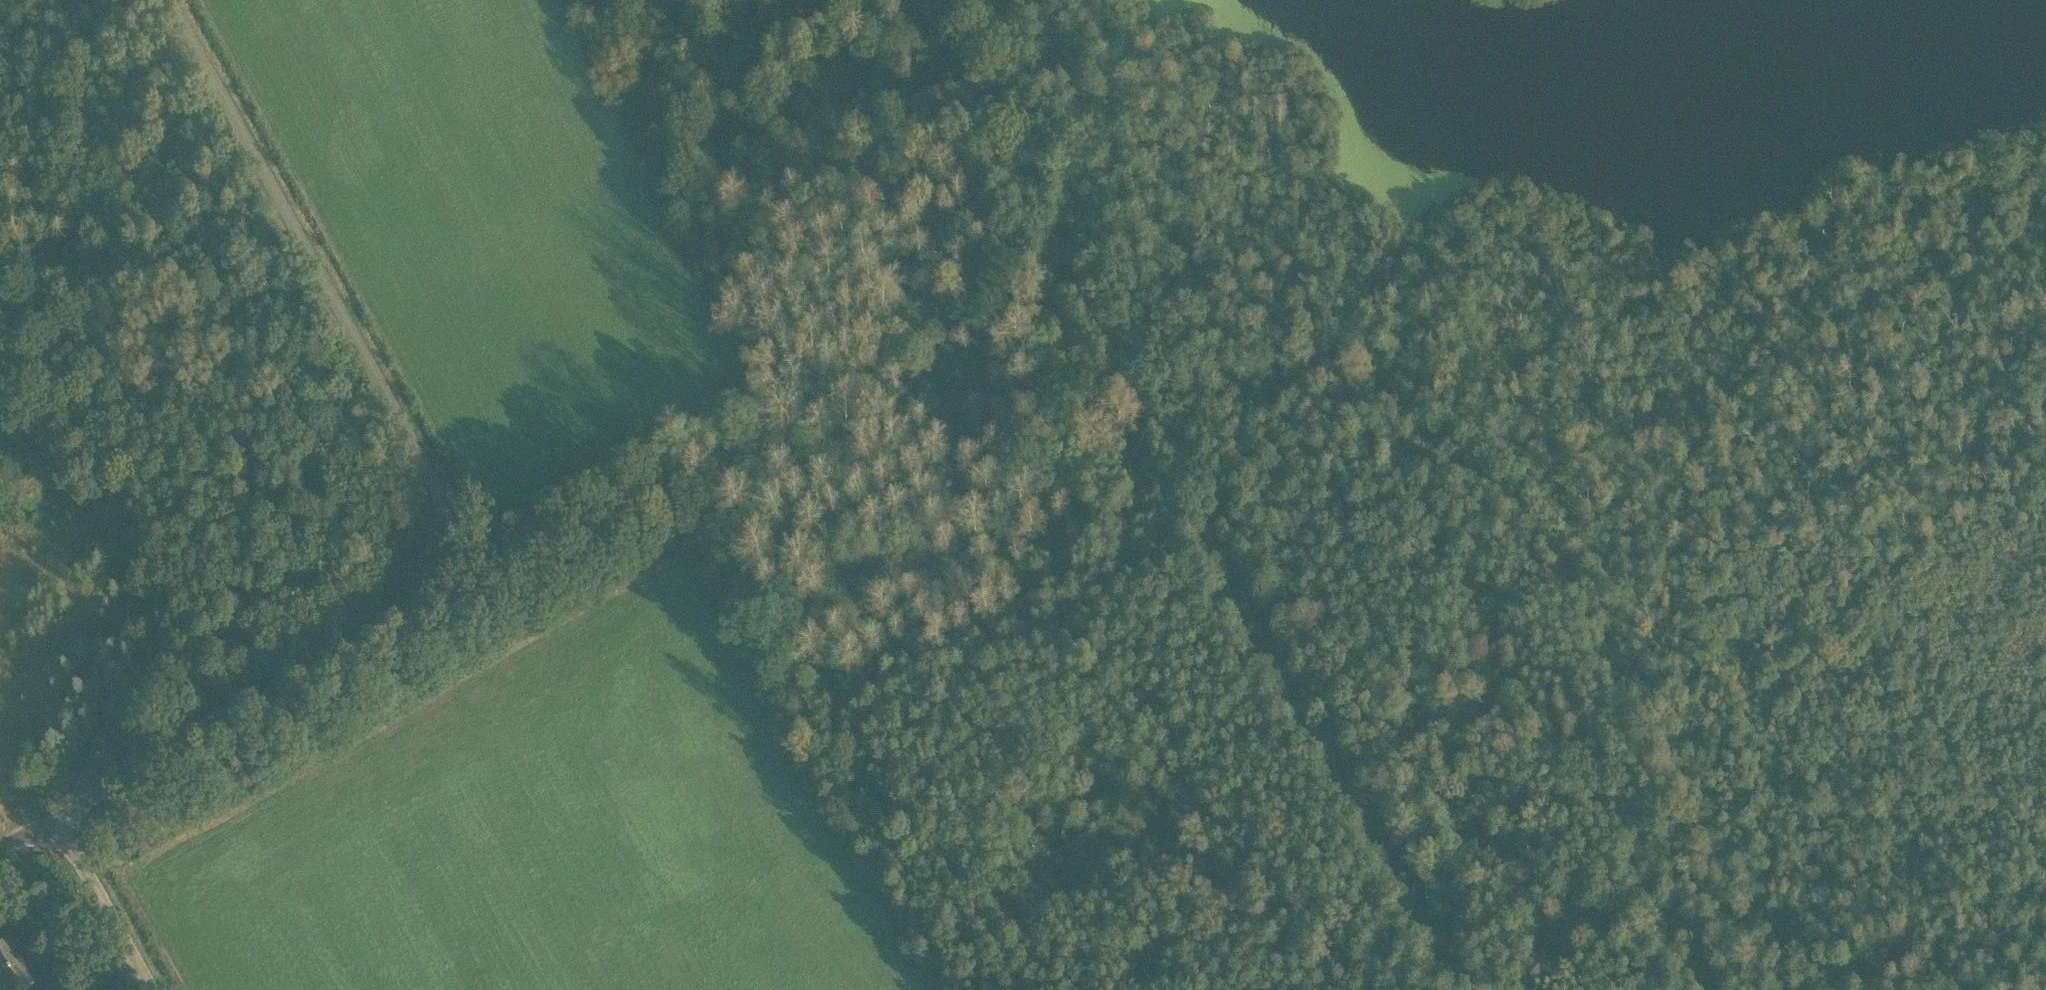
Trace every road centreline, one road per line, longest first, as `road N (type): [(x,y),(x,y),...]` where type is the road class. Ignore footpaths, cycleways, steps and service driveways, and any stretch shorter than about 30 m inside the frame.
road 1 (unclassified): [(56,817),(421,595),(440,564),(448,519),(437,479),(173,0)]
road 2 (unclassified): [(155,989),(56,817)]

